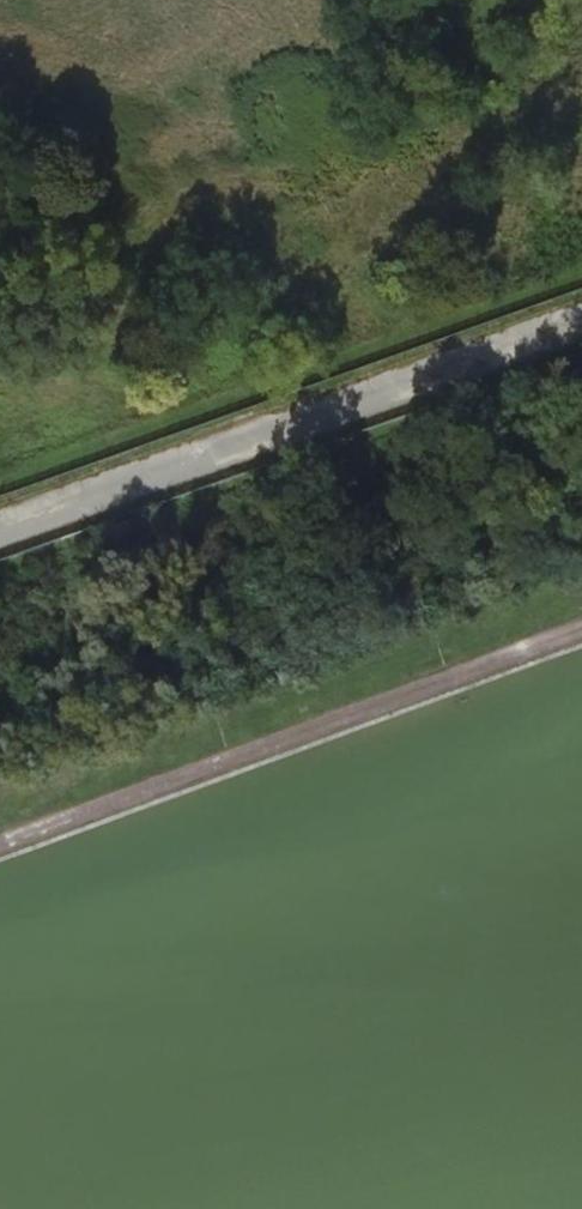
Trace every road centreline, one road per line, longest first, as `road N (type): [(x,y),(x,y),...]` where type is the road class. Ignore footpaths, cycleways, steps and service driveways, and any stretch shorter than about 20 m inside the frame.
road 1 (track): [(581,633),(0,851)]
road 2 (unclassified): [(0,525),(581,322)]

